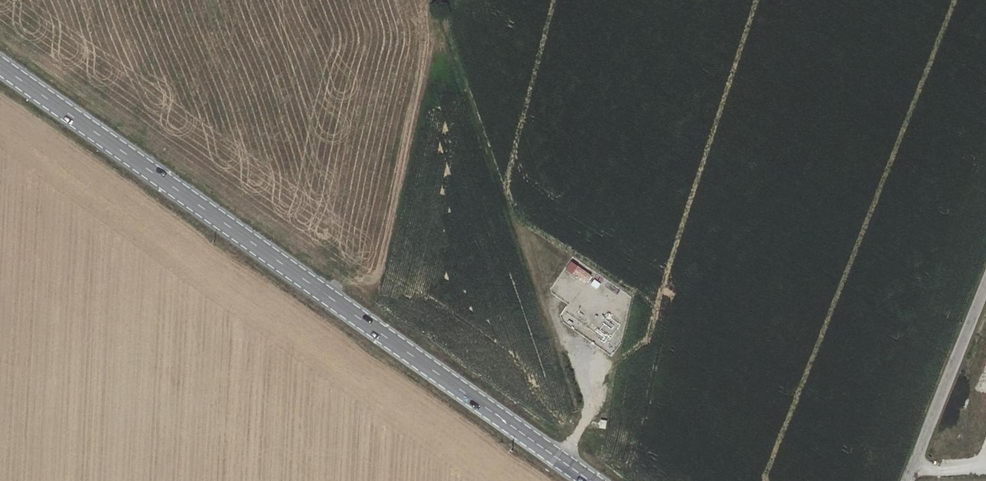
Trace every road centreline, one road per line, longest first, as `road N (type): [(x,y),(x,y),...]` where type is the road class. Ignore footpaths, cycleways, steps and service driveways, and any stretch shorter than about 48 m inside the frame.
road 1 (primary): [(0,67),(590,480)]
road 2 (unclassified): [(985,291),(914,472)]

